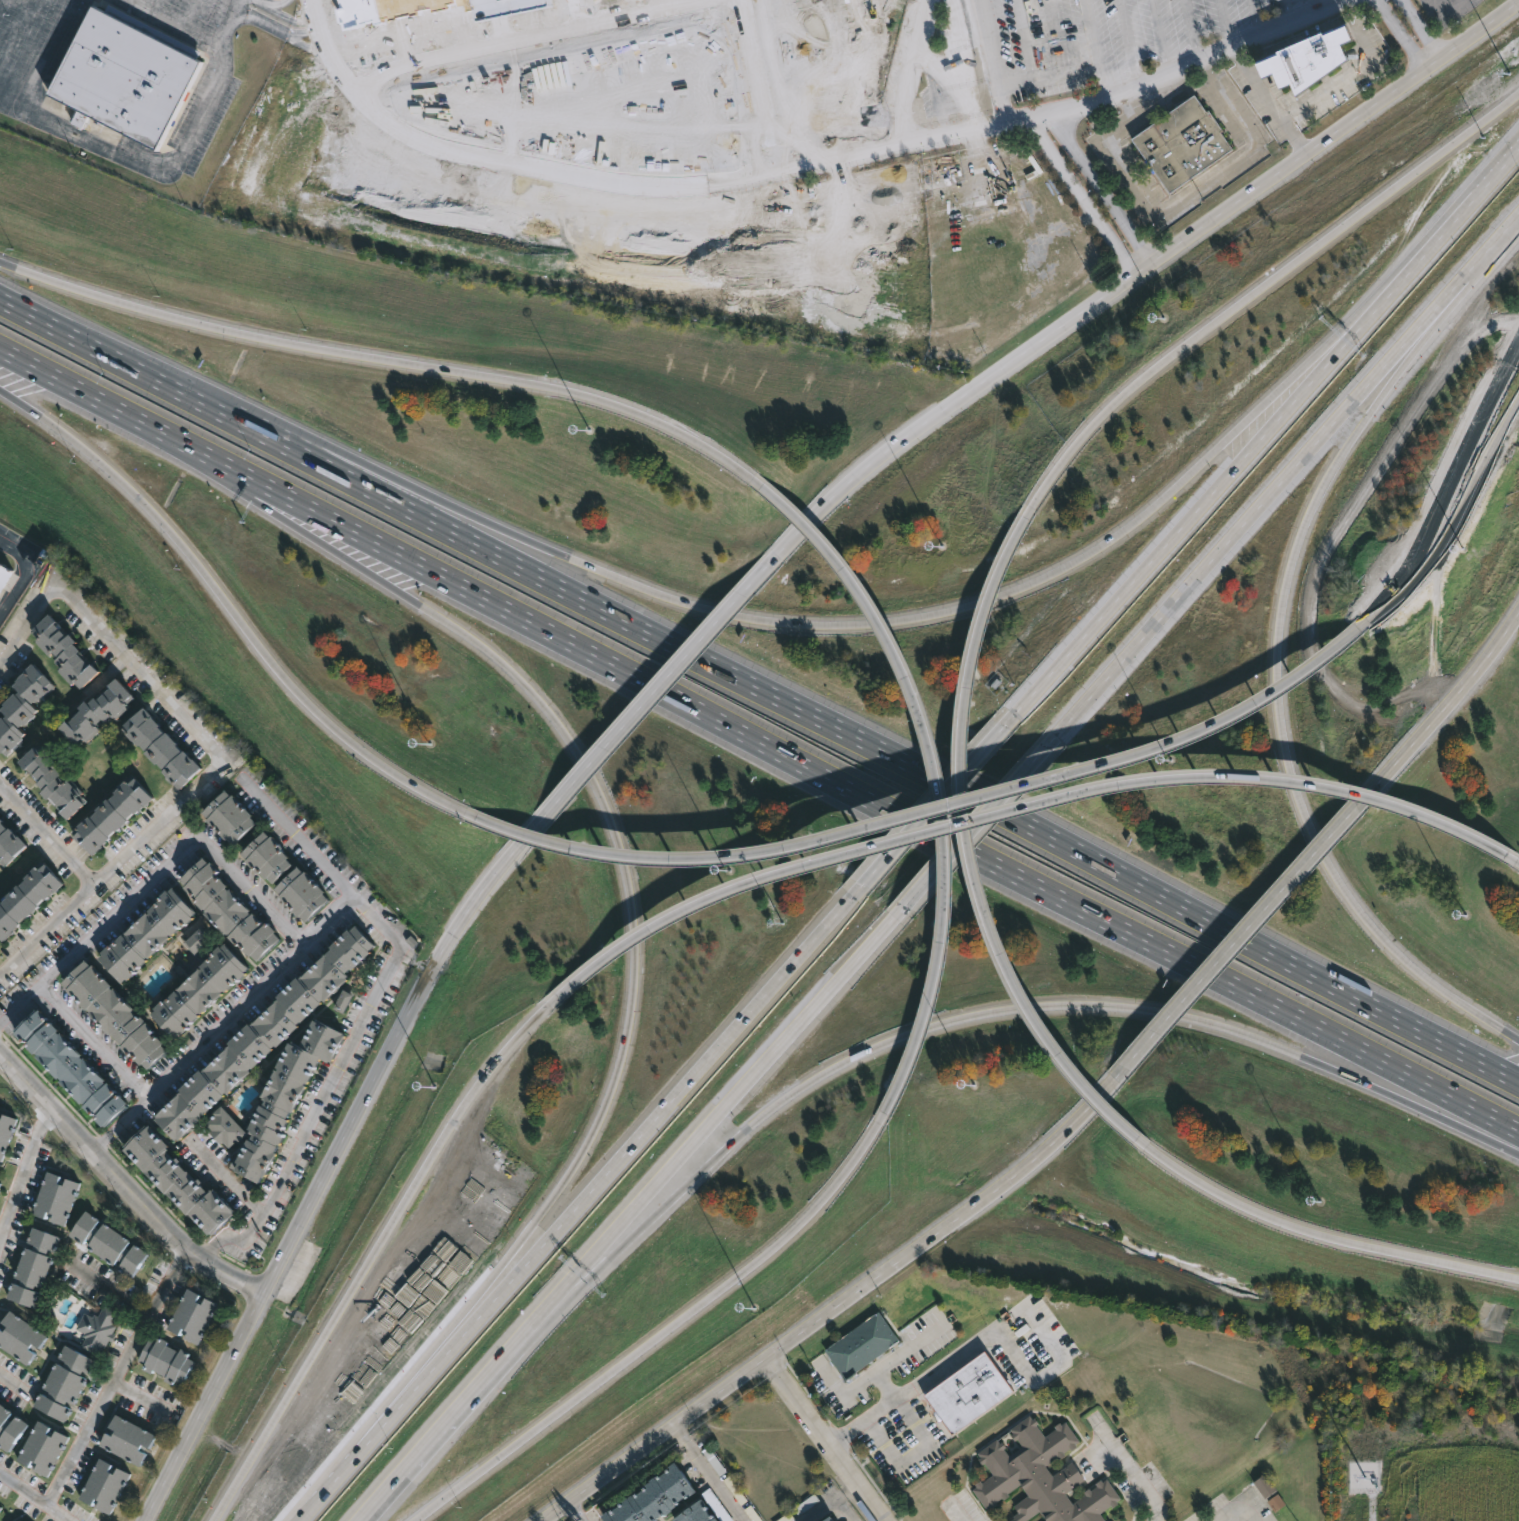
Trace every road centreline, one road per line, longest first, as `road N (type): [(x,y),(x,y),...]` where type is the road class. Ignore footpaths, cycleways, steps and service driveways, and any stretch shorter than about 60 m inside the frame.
road 1 (motorway): [(124,412),(1518,1132)]
road 2 (motorway): [(1518,1082),(134,368)]
road 3 (residential): [(309,0),(348,97),(398,138),(562,181),(662,194),(1043,123),(1356,0)]
road 4 (motorway): [(1500,857),(1401,812),(1339,796),(1223,781),(1104,789),(742,885),(643,931),(556,998)]
road 5 (motorway): [(327,547),(469,639),(534,697),(597,787),(627,871),(634,924),(626,1041),(597,1126),(574,1168),(427,1352)]
road 6 (motorway): [(1285,385),(1168,495),(1090,553),(997,598),(900,621),(806,624),(711,610),(566,558),(402,482)]
road 7 (secondary): [(1518,3),(872,468),(770,580)]
road 8 (motorway): [(645,1224),(784,1099),(830,1070),(935,1025),(1055,1004),(1182,1015),(1244,1033),(1490,1141)]
road 9 (motorway): [(472,818),(614,859),(773,852),(1142,754),(1245,706),(1351,630)]
road 10 (motorway): [(1518,1041),(1408,964),(1349,899),(1292,777),(1278,700),(1289,571),(1326,479),(1475,286)]
road 11 (secondary): [(558,818),(458,927),(148,1520)]
road 12 (motorway): [(758,485),(661,424),(579,393),(248,335),(0,262)]
road 13 (secondary): [(554,1520),(1013,1189),(1131,1071)]
road 14 (motorway): [(862,884),(376,1429)]
road 15 (motorway): [(1045,746),(1518,215)]
road 16 (motorway): [(882,1113),(908,1046),(932,941),(930,790),(897,677),(873,631),(835,569),(758,485)]
road 17 (motorway): [(1024,518),(987,590),(959,687),(956,838),(975,915),(1022,1016),(1130,1138)]
road 18 (motorway): [(1518,93),(1139,381),(1024,518)]
road 19 (motorway): [(0,392),(132,493),(319,717),(386,770),(472,818)]
road 20 (motorway): [(556,998),(514,1038),(453,1119),(210,1520)]
road 21 (motorway): [(414,1520),(797,1226),(882,1113)]
road 22 (motorway): [(1358,330),(1004,725)]
road 23 (motorway): [(571,1283),(902,905)]
road 24 (motorway): [(1130,1138),(1260,1217),(1518,1279)]
road 25 (tertiary): [(266,1296),(161,1228),(0,1058)]
road 26 (secondary): [(1131,1071),(1348,829)]
road 27 (secondary): [(770,580),(558,818)]
road 28 (motorway): [(359,1520),(571,1283)]
road 29 (motorway): [(402,482),(134,368)]
road 30 (motorway): [(1351,630),(1416,562),(1518,401)]
road 31 (secondary): [(1348,829),(1518,613)]
road 32 (motorway): [(1518,145),(1358,330)]
road 33 (motorway): [(124,412),(327,547)]
road 34 (motorway): [(902,905),(1045,746)]
road 35 (motorway): [(1004,725),(862,884)]
road 36 (tertiary): [(767,1364),(881,1520)]
road 37 (motorway): [(134,368),(0,299)]
road 38 (motorway): [(0,349),(124,412)]
road 39 (motorway): [(376,1429),(297,1520)]

